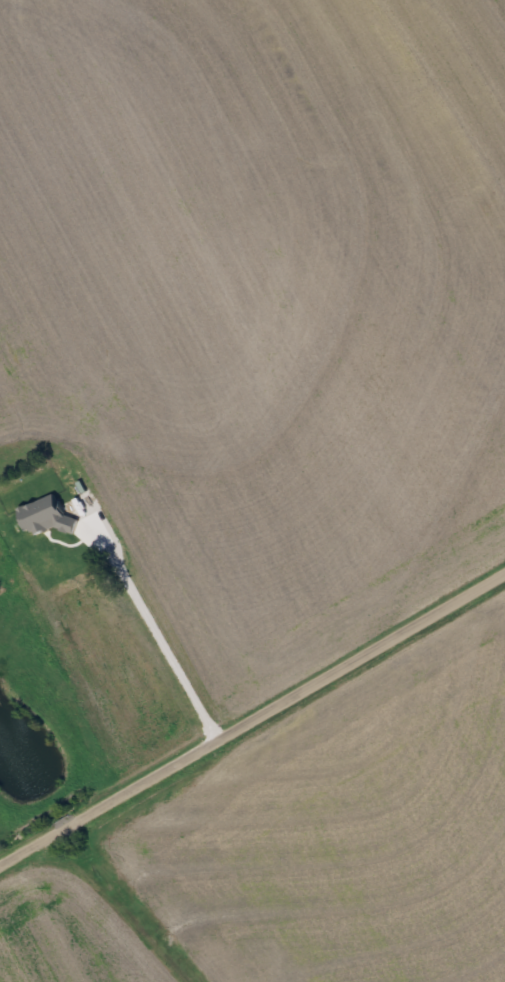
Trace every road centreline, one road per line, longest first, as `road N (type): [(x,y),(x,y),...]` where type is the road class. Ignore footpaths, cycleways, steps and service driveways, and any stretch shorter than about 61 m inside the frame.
road 1 (residential): [(0,862),(504,571)]

